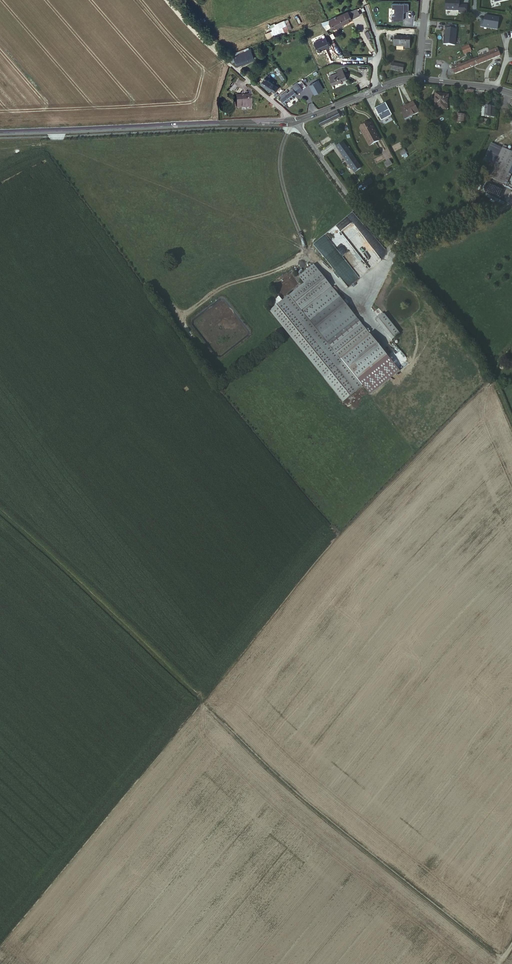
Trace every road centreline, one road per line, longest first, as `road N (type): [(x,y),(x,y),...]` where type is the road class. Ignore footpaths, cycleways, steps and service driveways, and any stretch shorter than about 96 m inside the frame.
road 1 (tertiary): [(0,132),(294,122)]
road 2 (track): [(352,203),(496,364)]

